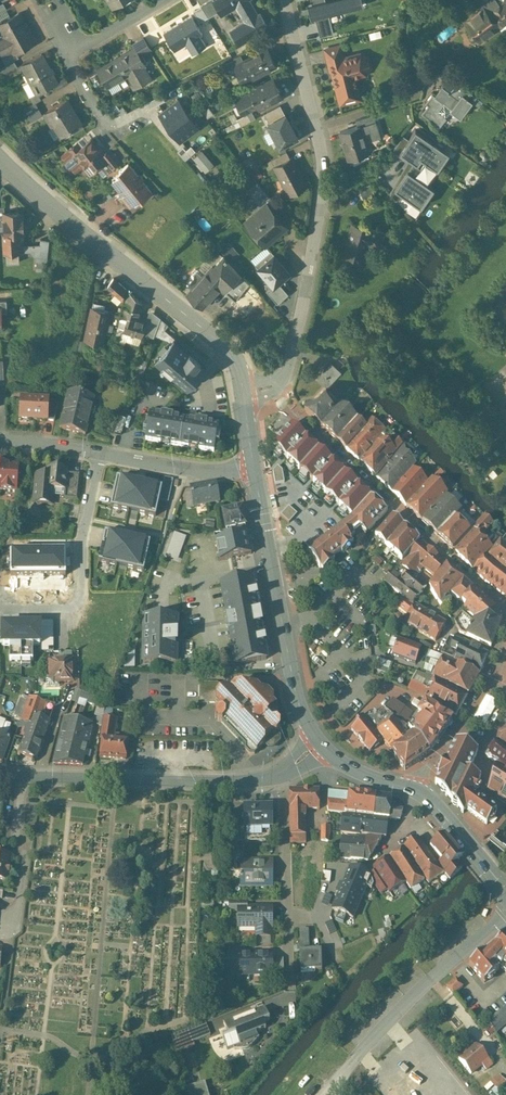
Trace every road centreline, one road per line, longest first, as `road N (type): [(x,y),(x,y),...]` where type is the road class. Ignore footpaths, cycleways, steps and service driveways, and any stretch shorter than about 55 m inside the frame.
road 1 (residential): [(284,0),(323,184),(301,319),(273,386)]
road 2 (secondary): [(0,159),(229,350),(243,394)]
road 3 (residential): [(505,609),(273,386)]
road 4 (secondary): [(254,466),(292,677),(321,743)]
road 5 (tertiary): [(278,774),(241,781),(23,775)]
road 6 (residential): [(99,452),(81,534),(81,587),(71,607),(0,607)]
road 7 (residential): [(278,774),(290,991)]
road 8 (residential): [(99,452),(205,470),(254,466)]
road 9 (residential): [(23,775),(16,834),(26,851),(12,925)]
road 10 (secondary): [(416,789),(505,891)]

